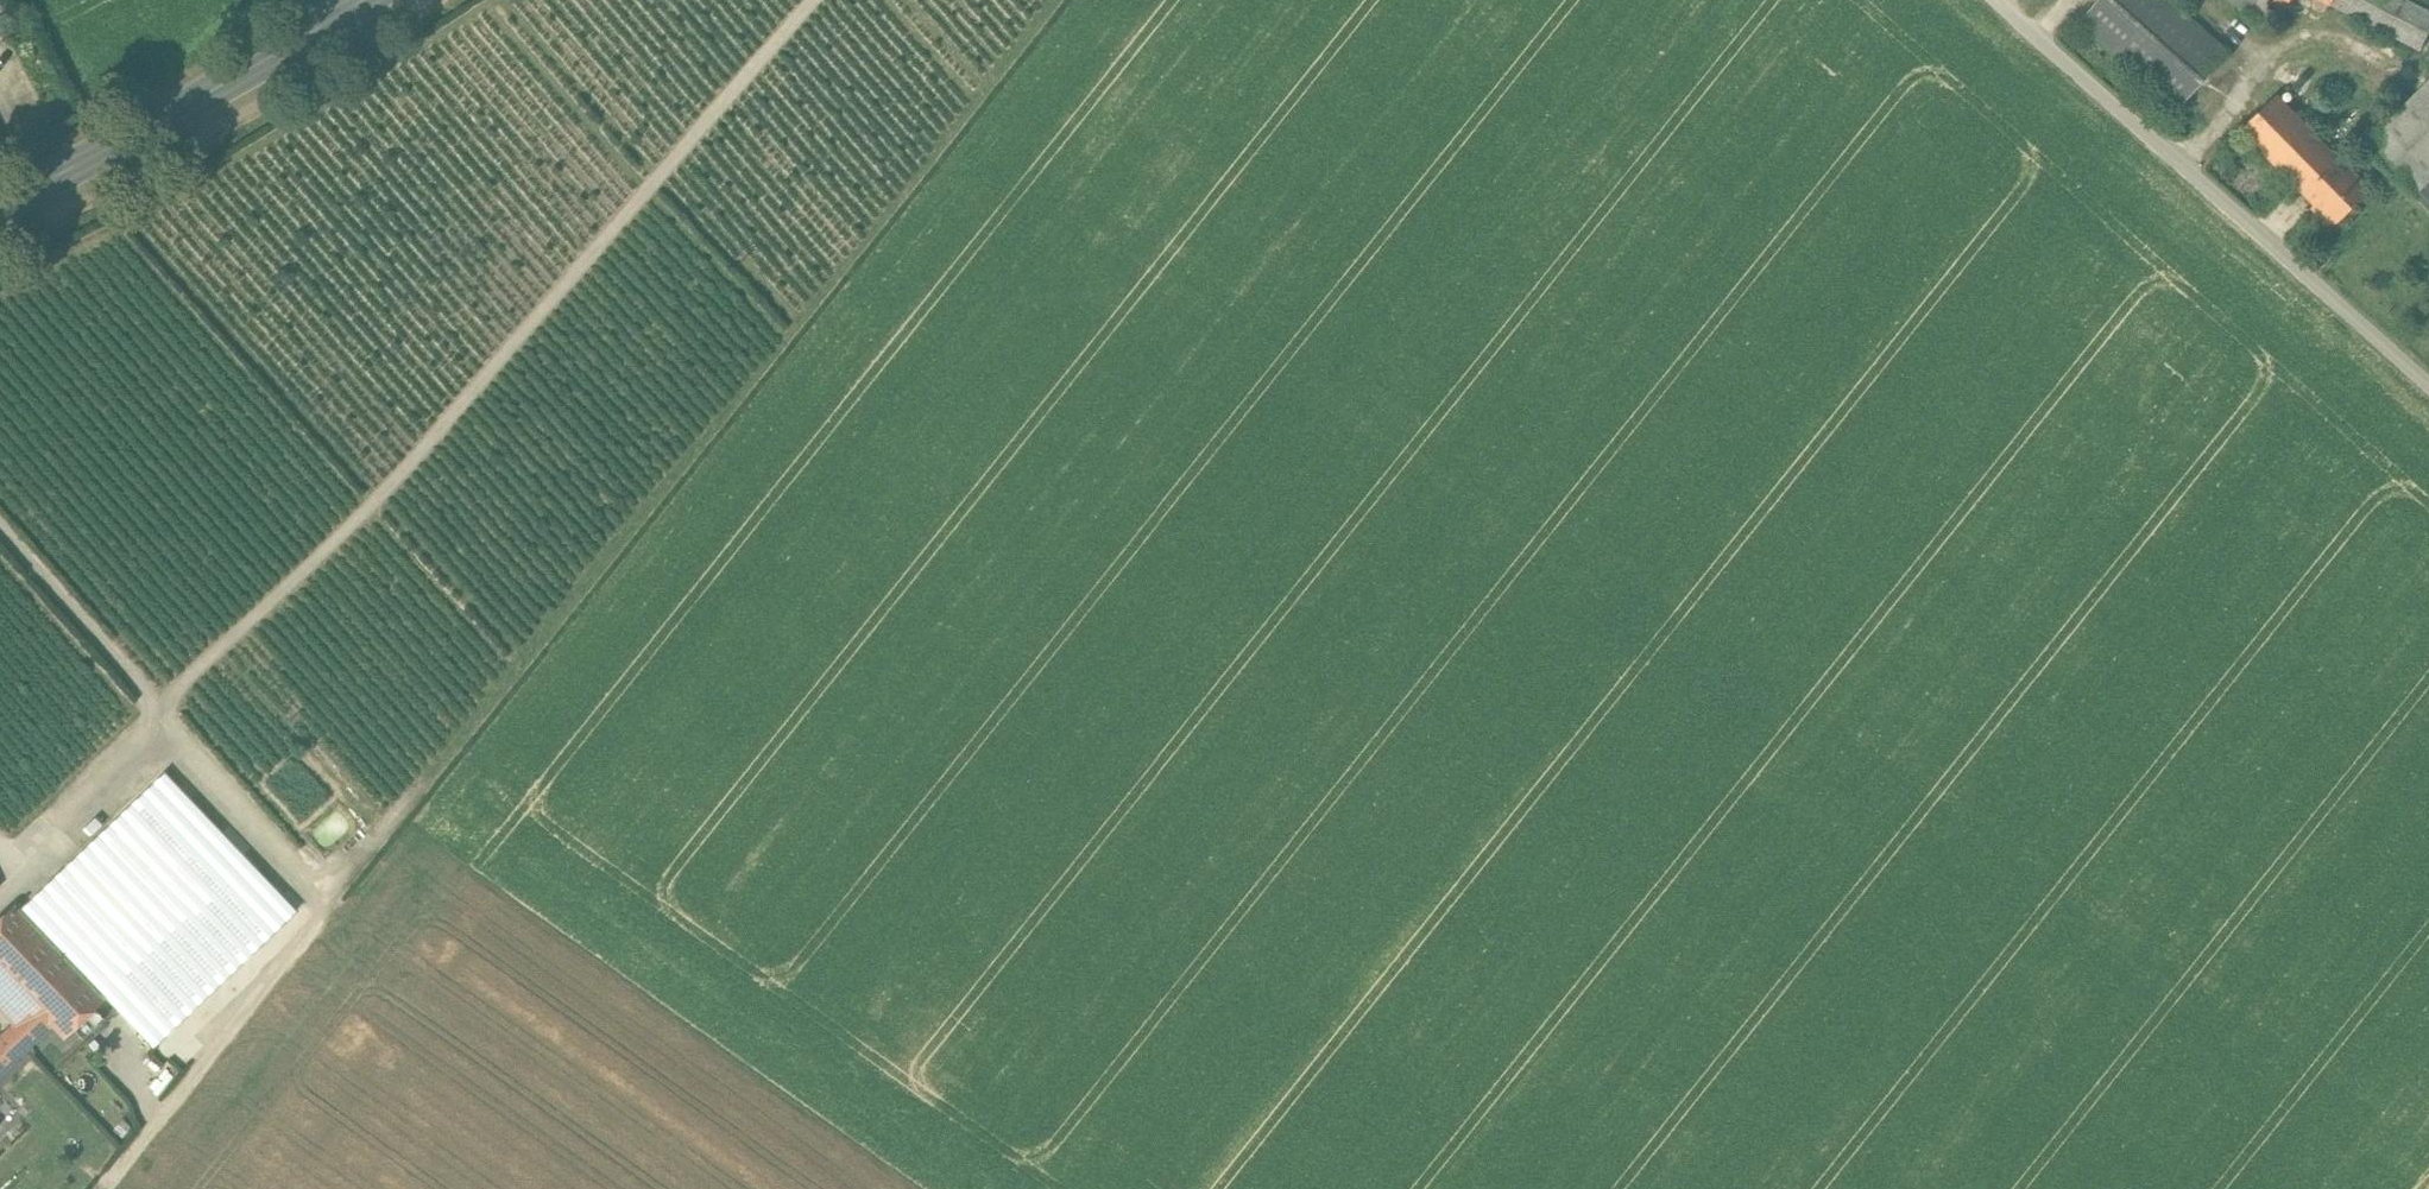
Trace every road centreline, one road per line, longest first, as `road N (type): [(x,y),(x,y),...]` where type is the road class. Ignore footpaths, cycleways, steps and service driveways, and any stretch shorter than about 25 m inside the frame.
road 1 (track): [(158,715),(187,676),(384,492),(816,0)]
road 2 (unclassified): [(2428,384),(1996,0)]
road 3 (primary): [(365,0),(0,204)]

